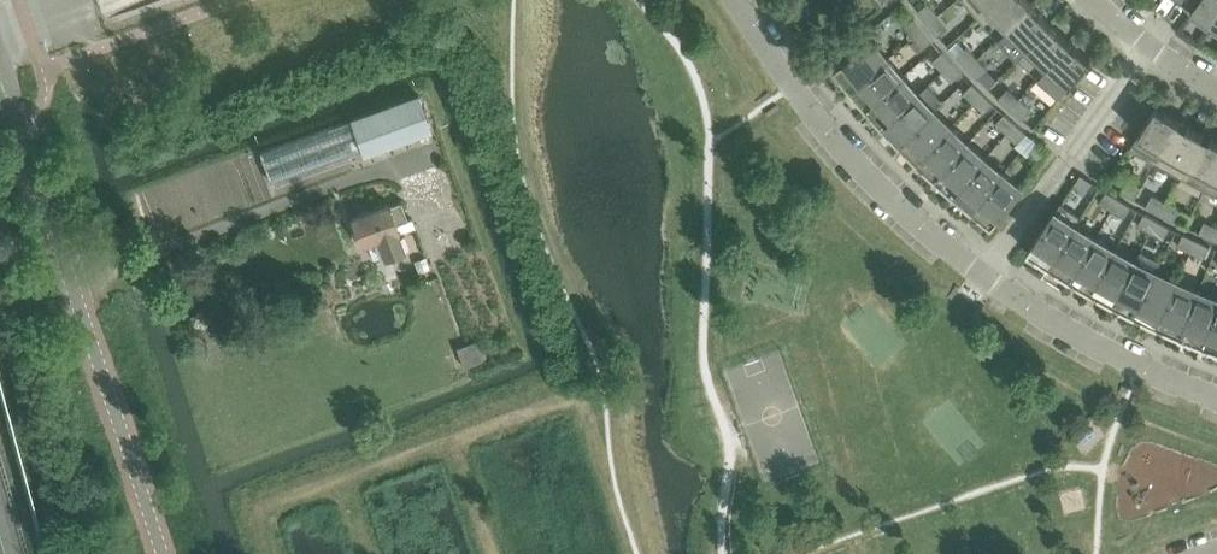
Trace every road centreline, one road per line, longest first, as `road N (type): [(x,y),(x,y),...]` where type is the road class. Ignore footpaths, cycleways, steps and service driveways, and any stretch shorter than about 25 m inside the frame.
road 1 (unclassified): [(164,553),(0,72)]
road 2 (track): [(281,553),(268,505),(605,385)]
road 3 (residential): [(984,277),(864,171),(795,86),(740,0)]
road 4 (residential): [(984,277),(1147,46)]
road 5 (residential): [(1216,397),(1080,336),(984,277)]

